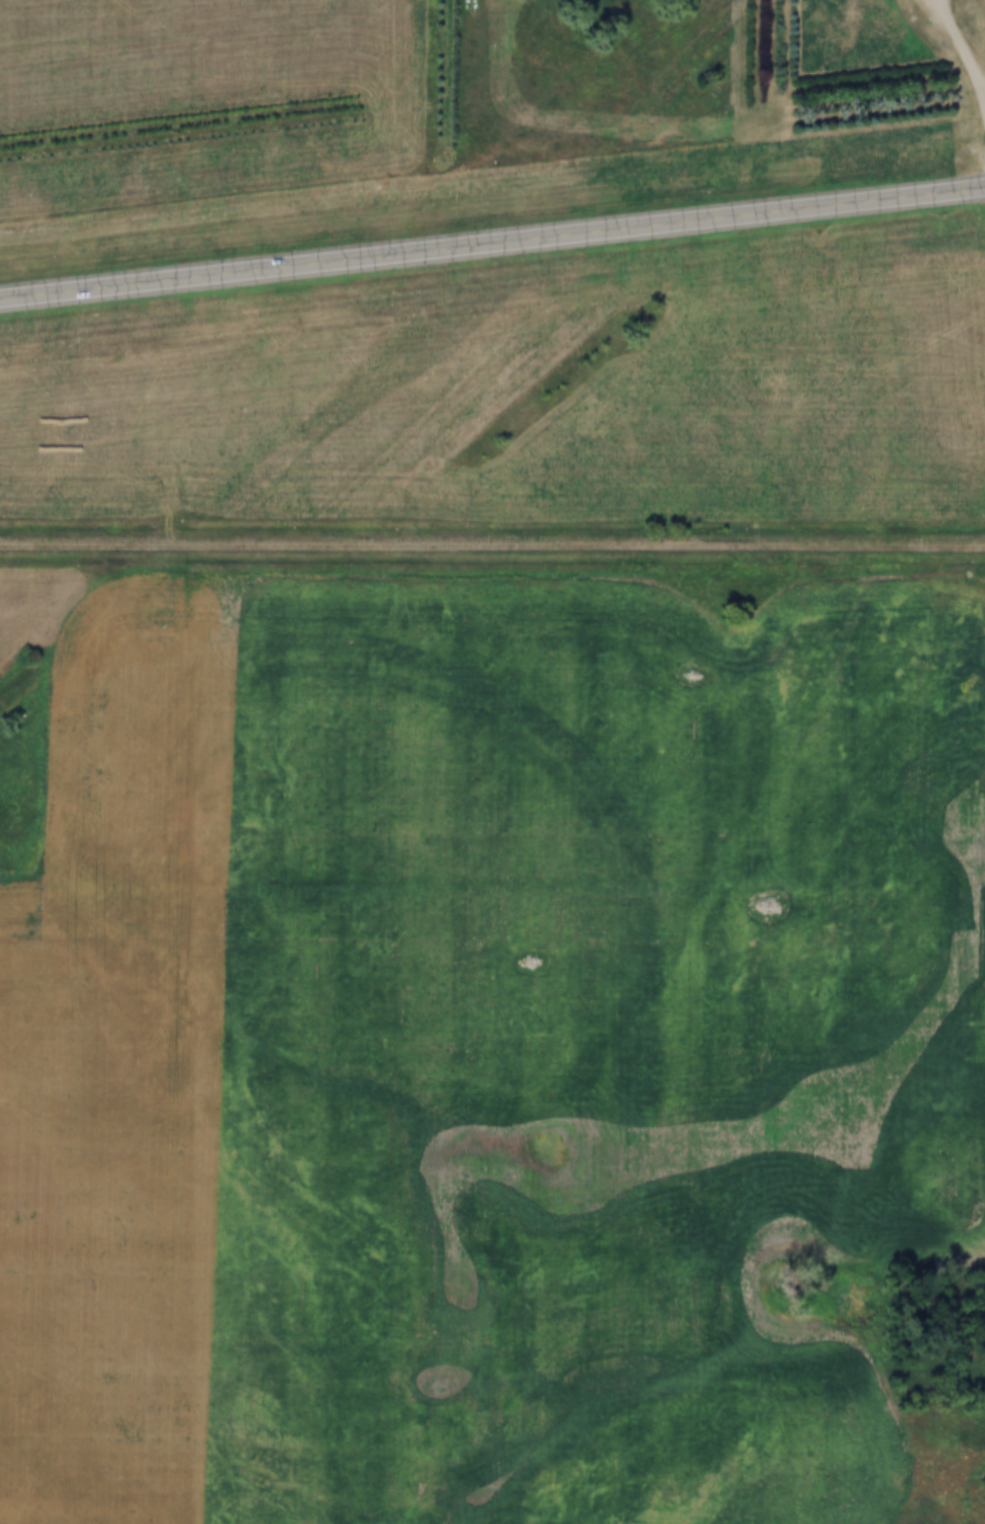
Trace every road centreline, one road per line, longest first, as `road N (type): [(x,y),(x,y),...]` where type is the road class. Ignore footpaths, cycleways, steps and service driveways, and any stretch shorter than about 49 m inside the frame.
road 1 (secondary): [(984,189),(0,300)]
road 2 (track): [(0,548),(984,546)]

